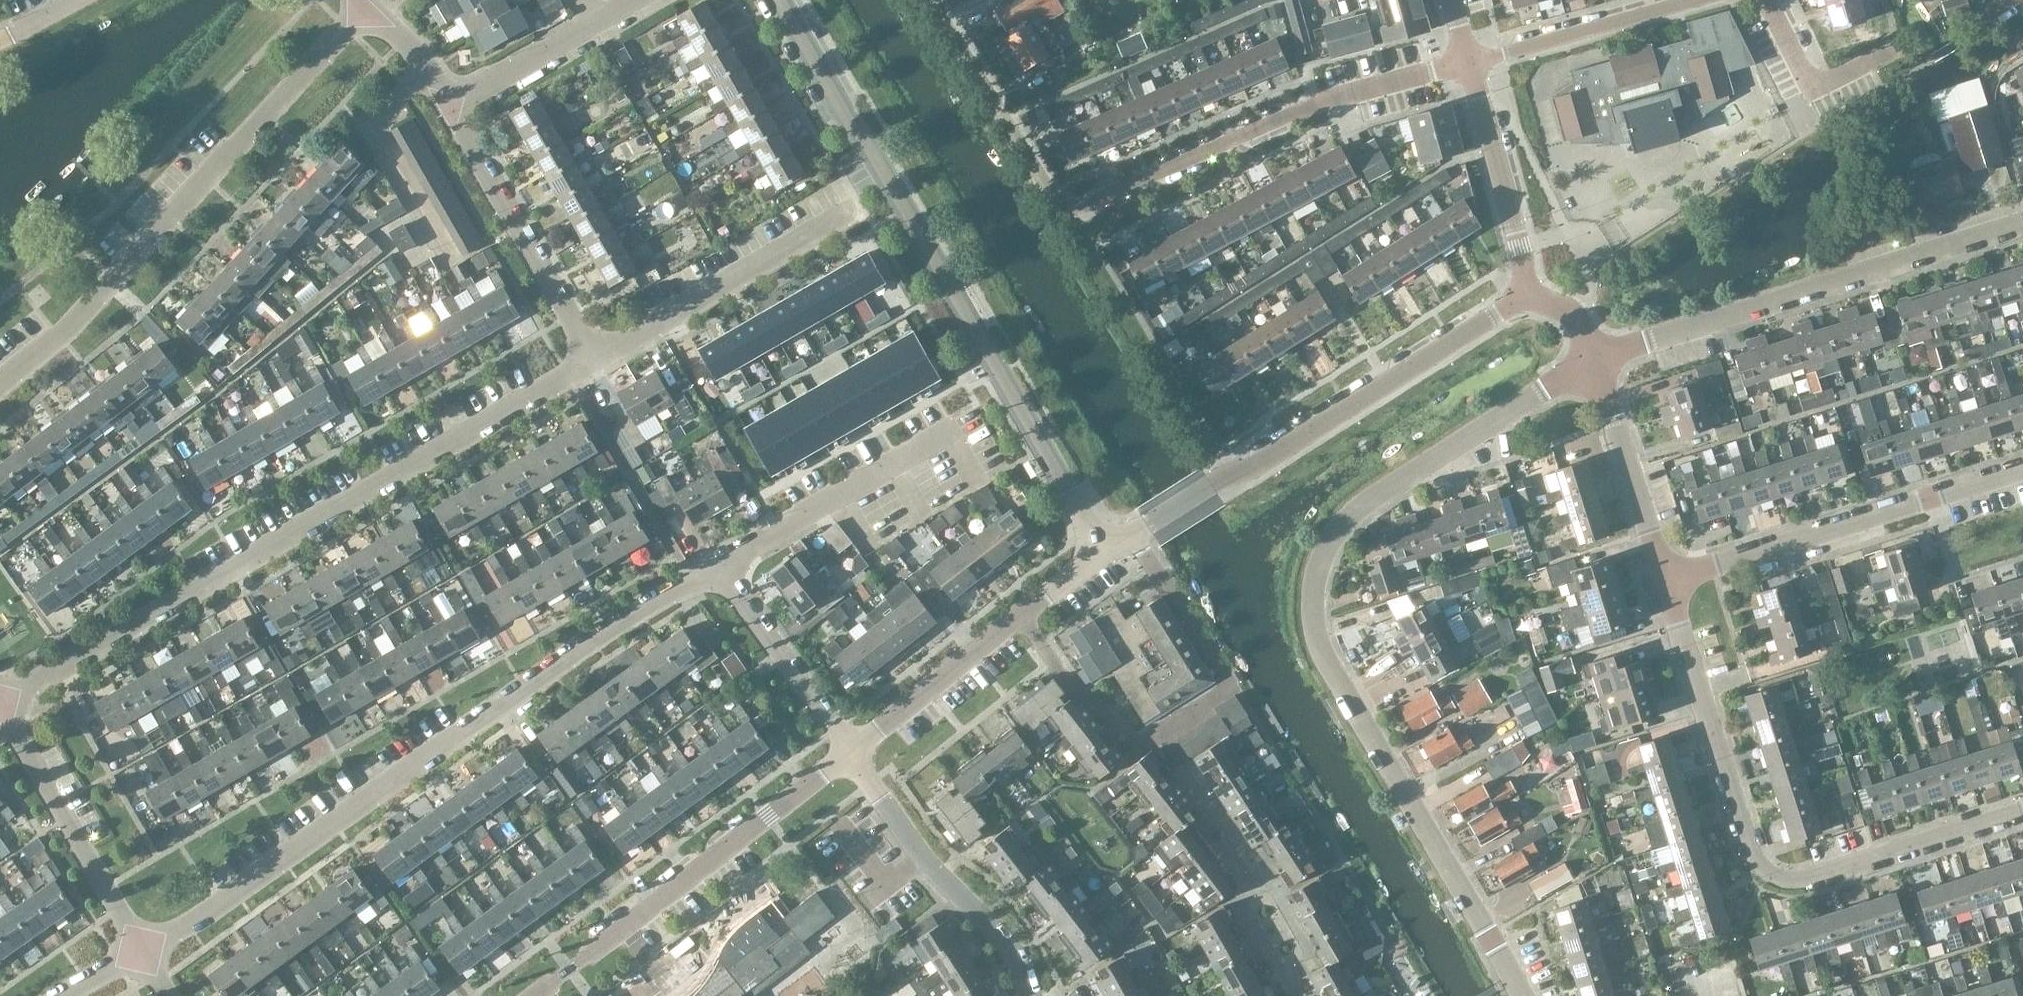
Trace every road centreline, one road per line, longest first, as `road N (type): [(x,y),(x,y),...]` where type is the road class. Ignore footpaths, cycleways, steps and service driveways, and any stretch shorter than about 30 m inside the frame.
road 1 (residential): [(1523,995),(1323,654),(1311,615),(1316,565),(1338,523),(1362,503),(1595,360)]
road 2 (residential): [(146,949),(718,565)]
road 3 (residential): [(1468,62),(1319,100),(1074,209),(1055,204),(930,0)]
road 4 (residential): [(0,701),(587,361)]
road 5 (tertiary): [(1103,551),(782,0)]
road 6 (residential): [(2022,814),(1793,886),(1759,866),(1667,585)]
road 7 (residential): [(0,382),(71,323),(371,4)]
road 8 (residential): [(1138,529),(1233,472),(1262,465),(1532,294)]
road 9 (residential): [(2022,225),(1595,360)]
road 10 (tertiary): [(535,995),(852,751)]
road 11 (residential): [(2022,472),(1667,585)]
road 12 (tertiary): [(852,751),(1103,551)]
road 13 (residential): [(587,361),(859,206)]
road 14 (residential): [(1036,995),(1029,976),(924,861),(852,751)]
road 15 (residential): [(587,361),(444,104)]
road 16 (residential): [(146,949),(0,702)]
road 17 (residential): [(1153,737),(1232,683),(1138,529)]
road 18 (residential): [(718,565),(952,431)]
road 19 (residential): [(1920,66),(1826,119),(1766,0)]
road 20 (residential): [(1532,294),(1468,62)]
road 21 (residential): [(1667,585),(1595,360)]
road 22 (residential): [(852,751),(718,565)]
road 23 (residential): [(1468,62),(1686,0)]
road 24 (residential): [(444,104),(594,16)]
road 25 (residential): [(444,104),(371,4)]

